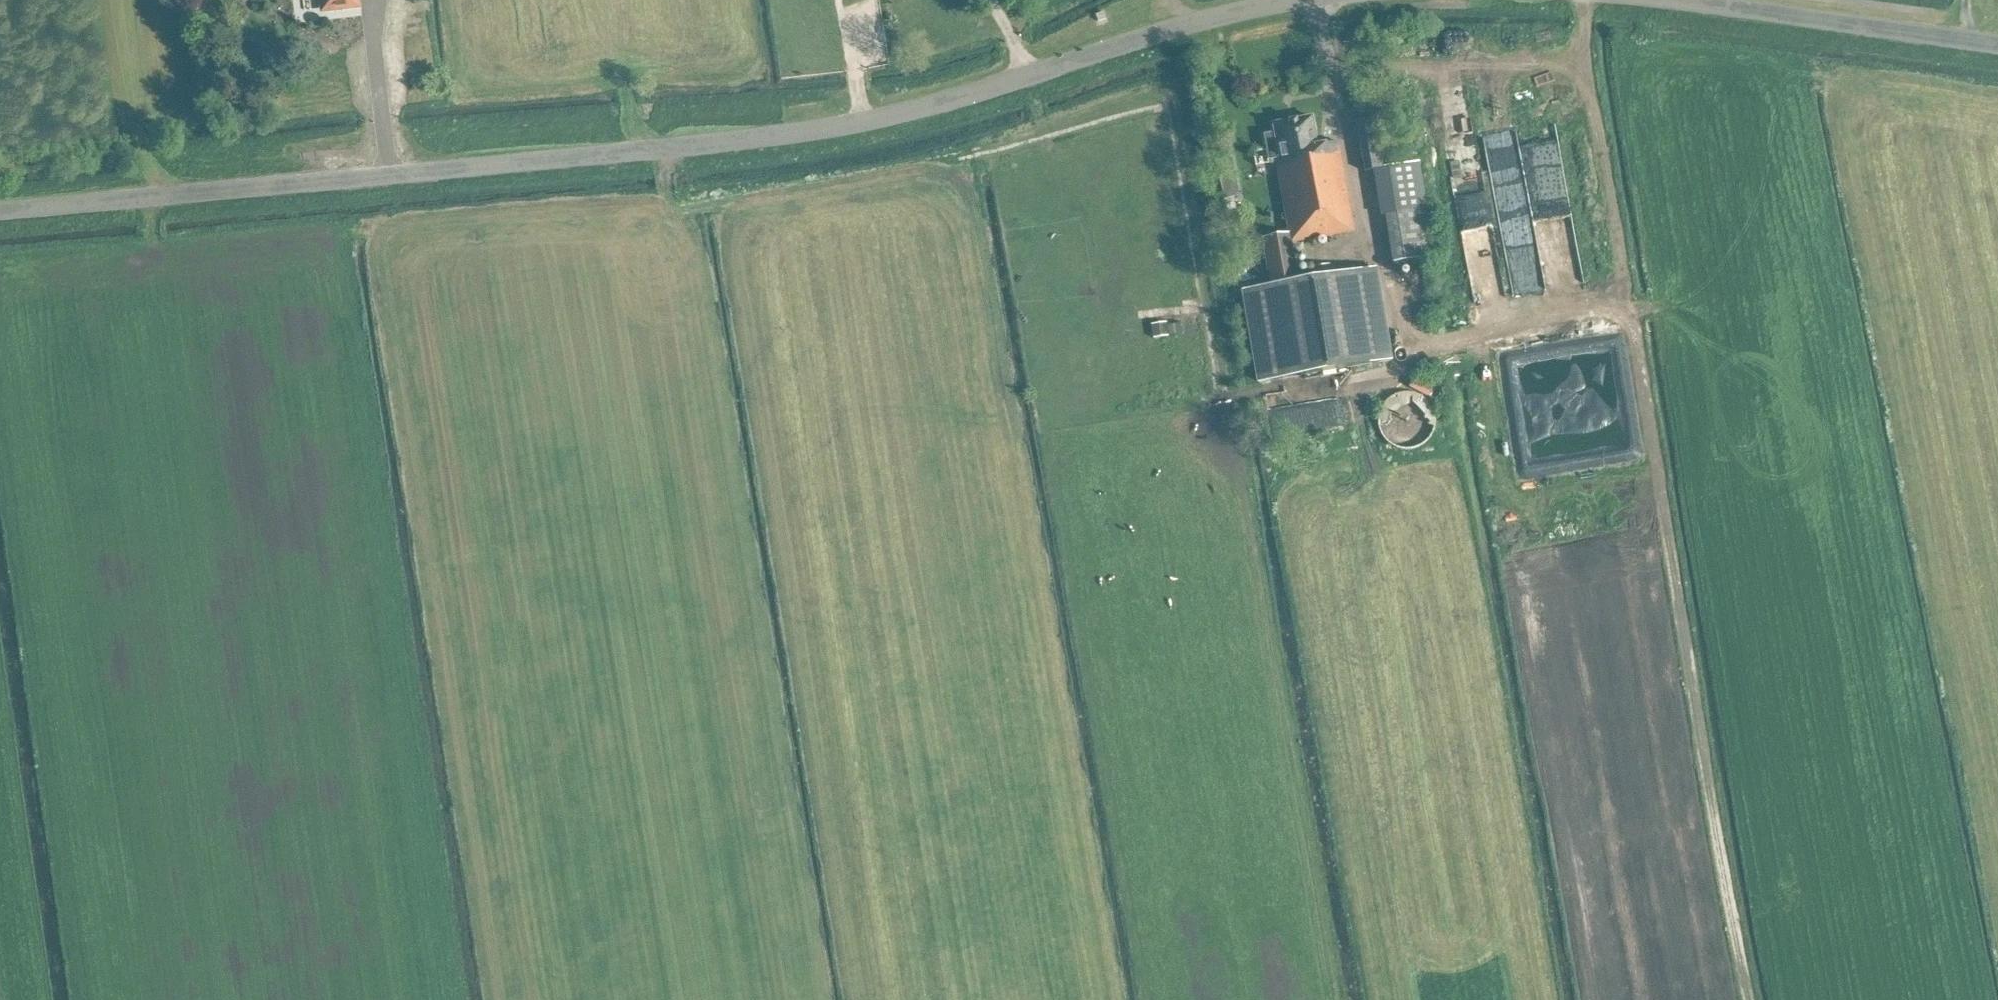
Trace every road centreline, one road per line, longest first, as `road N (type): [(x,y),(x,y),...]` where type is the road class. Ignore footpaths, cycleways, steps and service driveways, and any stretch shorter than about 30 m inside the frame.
road 1 (tertiary): [(1320,0),(1184,27),(972,100),(751,145),(0,214)]
road 2 (tertiary): [(1997,46),(1655,0)]

